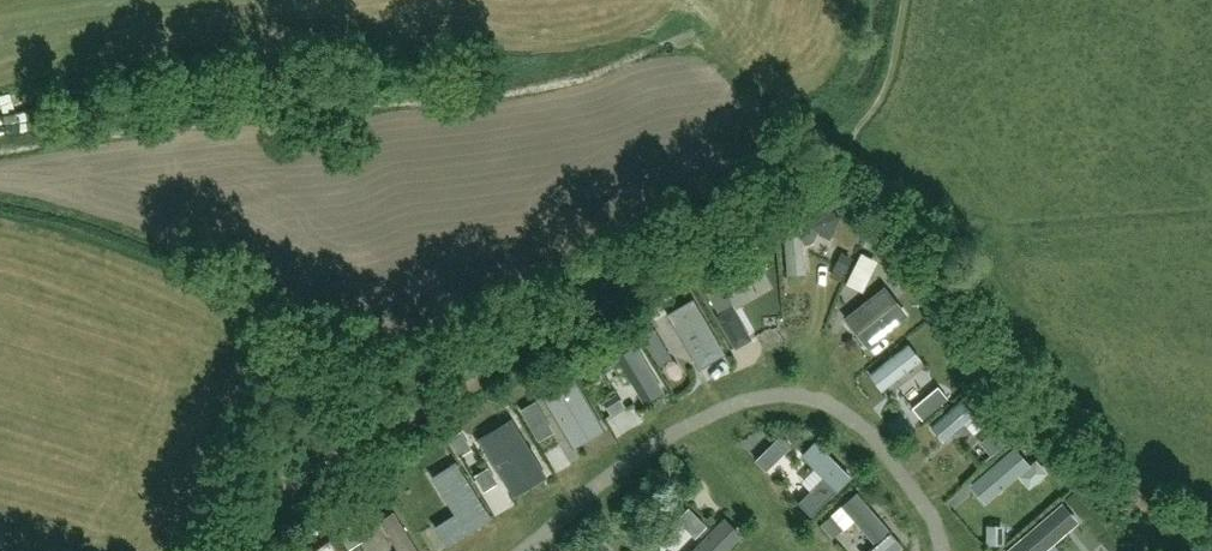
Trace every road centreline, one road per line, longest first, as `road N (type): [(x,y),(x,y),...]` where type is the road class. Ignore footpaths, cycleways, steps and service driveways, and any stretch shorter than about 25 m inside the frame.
road 1 (track): [(238,550),(845,154)]
road 2 (track): [(845,154),(889,172),(960,227),(1010,294),(1045,372),(1202,550)]

